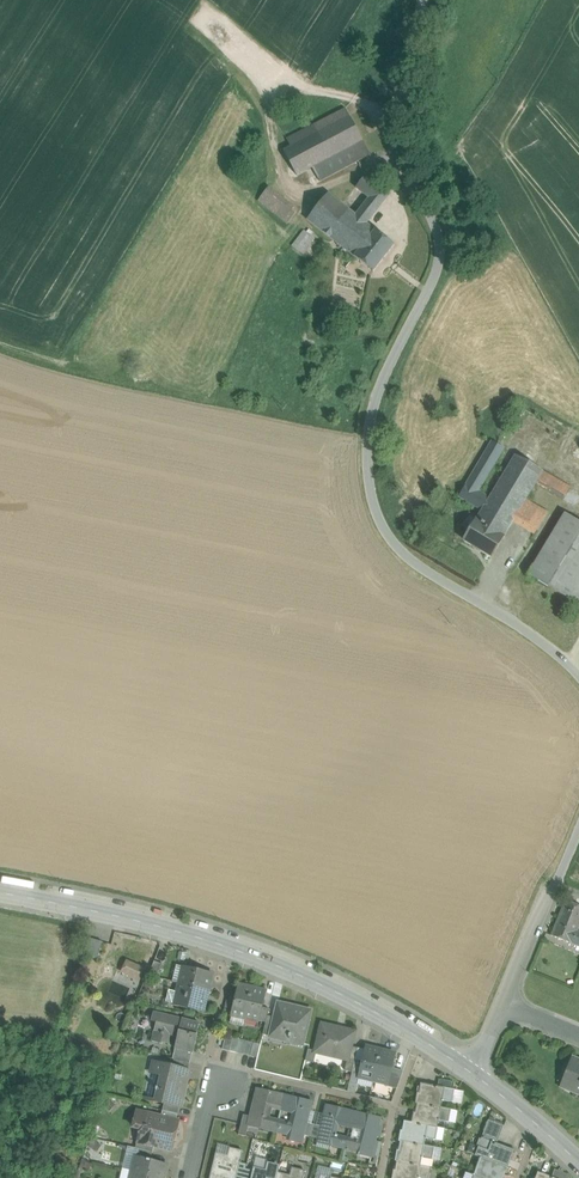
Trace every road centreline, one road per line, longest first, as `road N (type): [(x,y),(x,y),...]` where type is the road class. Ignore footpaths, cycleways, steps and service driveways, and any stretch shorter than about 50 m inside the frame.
road 1 (unclassified): [(421,0),(392,143),(442,253),(378,387),(368,482),(379,519),(419,568),(531,633),(578,679)]
road 2 (unclassified): [(472,1073),(378,1014),(263,960),(160,927),(0,893)]
road 3 (unclassified): [(578,1163),(472,1073)]
road 4 (unclassified): [(555,885),(506,1005)]

